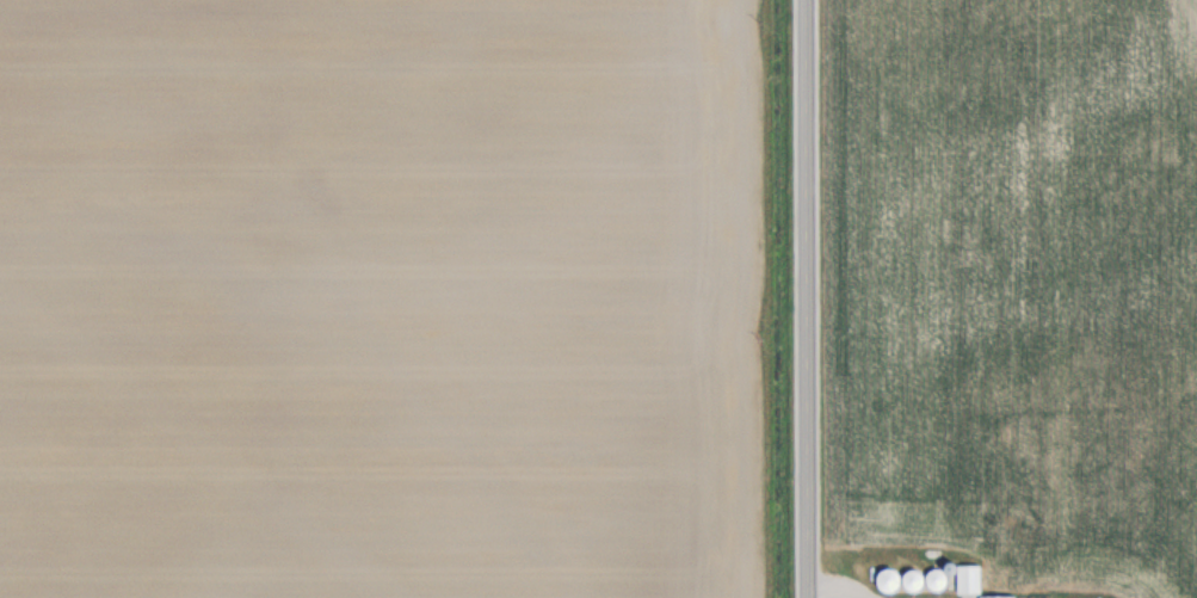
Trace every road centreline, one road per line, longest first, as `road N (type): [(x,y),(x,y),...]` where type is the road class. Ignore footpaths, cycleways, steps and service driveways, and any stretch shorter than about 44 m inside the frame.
road 1 (residential): [(810,597),(809,0)]

